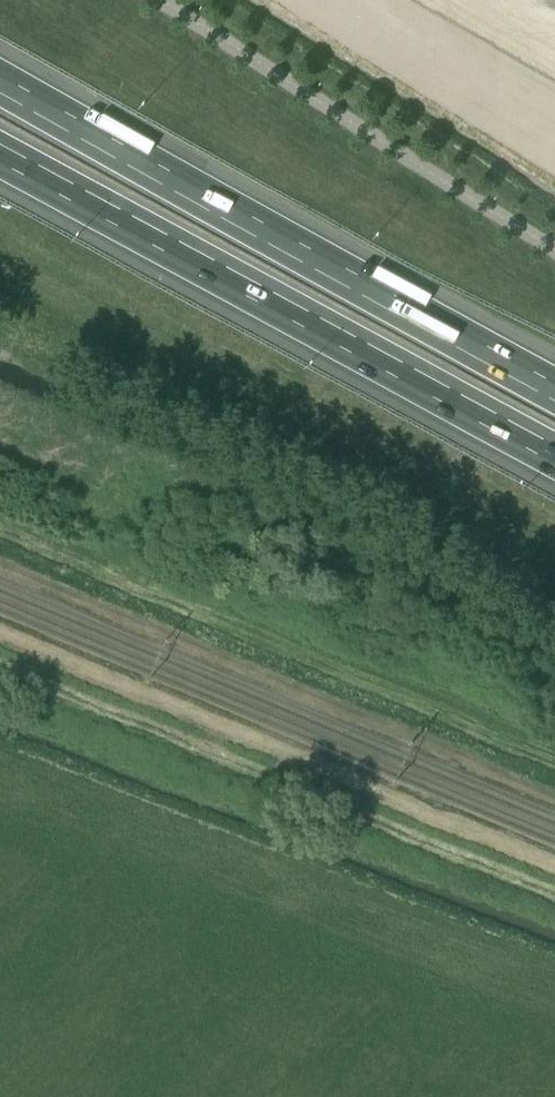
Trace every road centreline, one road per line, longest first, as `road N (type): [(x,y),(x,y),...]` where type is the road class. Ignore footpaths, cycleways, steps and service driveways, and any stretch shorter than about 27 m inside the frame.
road 1 (motorway): [(554,383),(0,77)]
road 2 (motorway): [(0,162),(554,463)]

